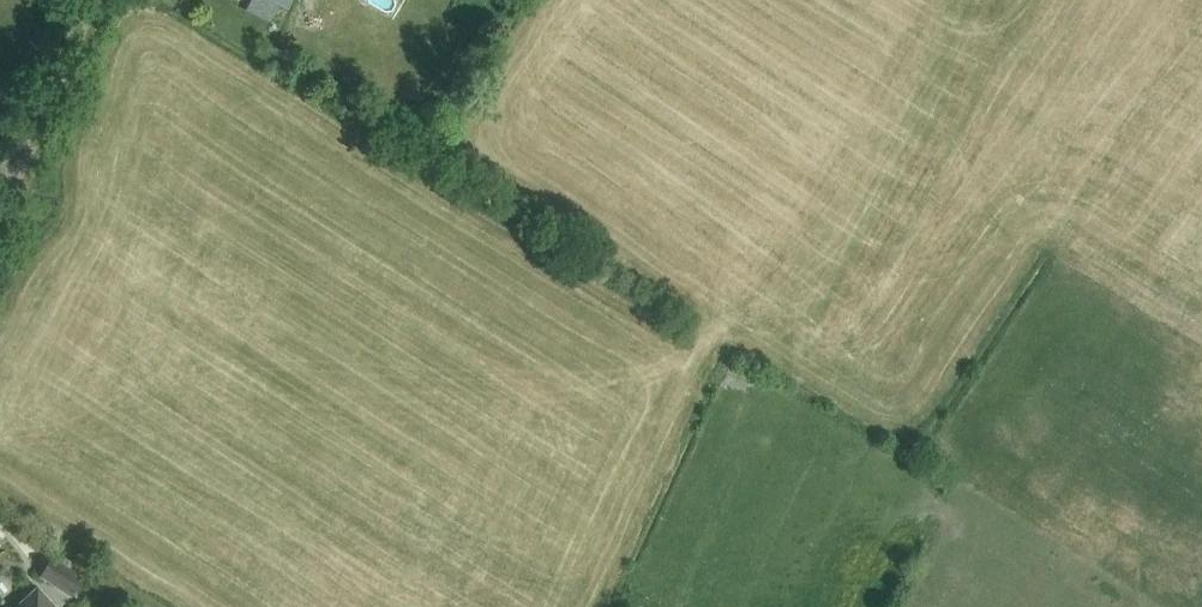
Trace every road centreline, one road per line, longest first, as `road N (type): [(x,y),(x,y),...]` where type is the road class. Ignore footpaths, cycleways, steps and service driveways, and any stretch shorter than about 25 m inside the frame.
road 1 (unclassified): [(0,215),(93,0)]

